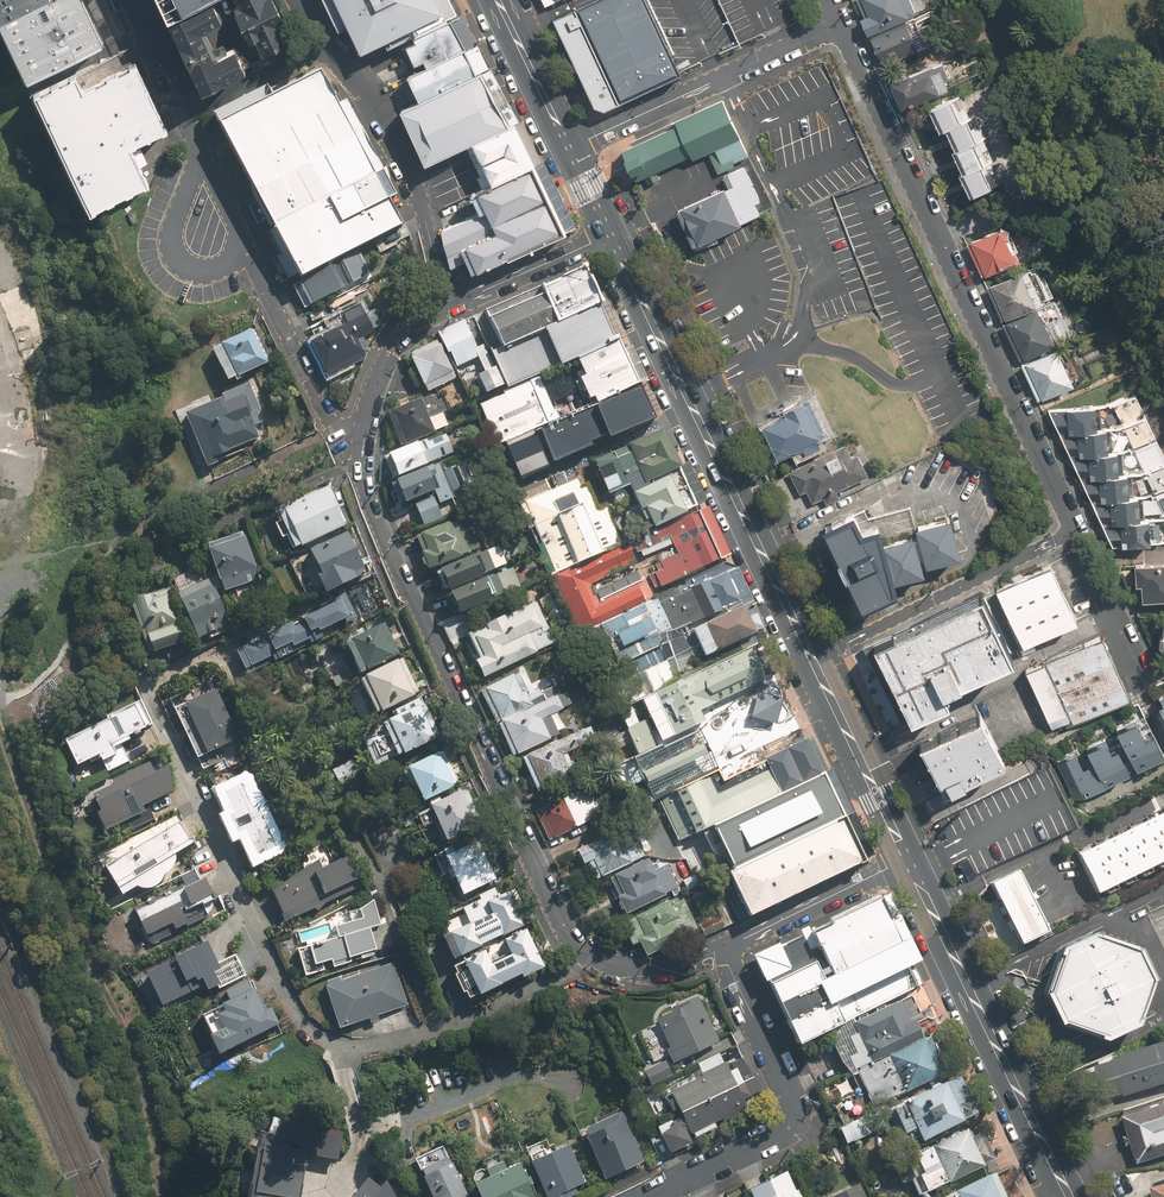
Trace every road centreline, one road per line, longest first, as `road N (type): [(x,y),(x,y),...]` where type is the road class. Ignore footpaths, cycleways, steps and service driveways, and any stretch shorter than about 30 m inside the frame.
road 1 (residential): [(361,452),(365,490),(388,553),(571,939),(598,962),(638,970),(726,947)]
road 2 (residential): [(841,25),(1073,532)]
road 3 (track): [(0,727),(93,977),(111,1001),(159,1196)]
road 4 (secondary): [(606,234),(812,660)]
road 5 (secondary): [(909,864),(1070,1196)]
road 6 (residential): [(726,947),(792,1116),(779,1132),(648,1196)]
road 7 (residential): [(841,25),(567,148)]
road 8 (residential): [(442,309),(400,145),(371,98),(324,46)]
road 9 (residential): [(812,660),(1073,532)]
road 10 (residential): [(188,111),(293,345)]
road 11 (secondary): [(812,660),(909,864)]
road 12 (residential): [(726,947),(909,864)]
road 13 (residential): [(606,234),(442,309)]
road 14 (residential): [(442,309),(406,330),(391,351),(361,452)]
road 15 (secondary): [(498,0),(567,148)]
road 16 (residential): [(1073,532),(1143,678)]
road 17 (residential): [(188,111),(324,46)]
road 18 (residential): [(136,0),(188,111)]

